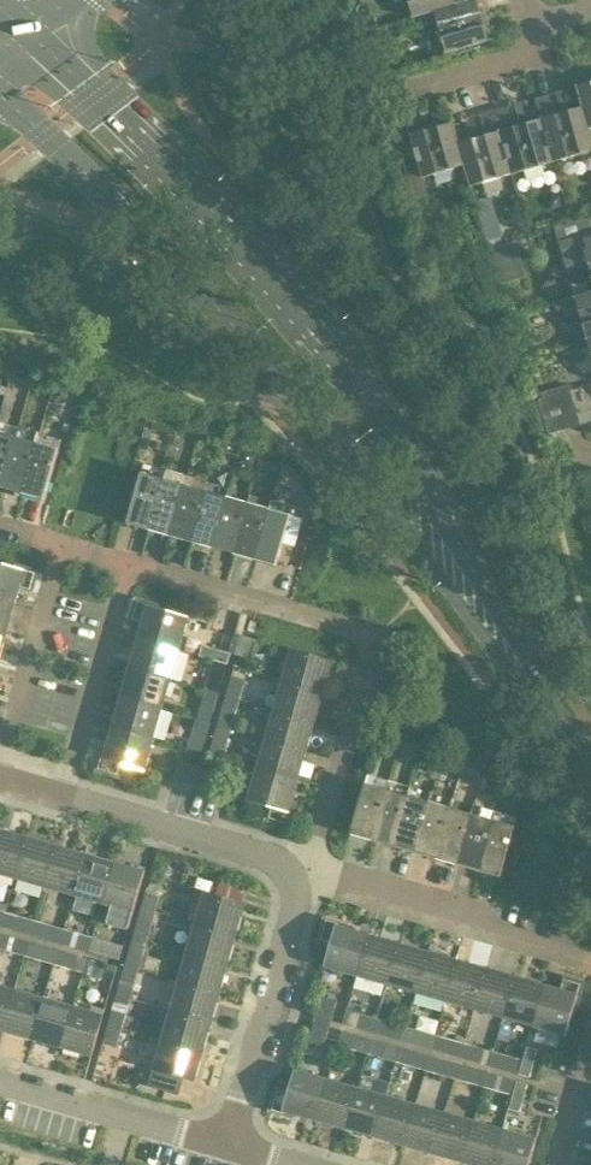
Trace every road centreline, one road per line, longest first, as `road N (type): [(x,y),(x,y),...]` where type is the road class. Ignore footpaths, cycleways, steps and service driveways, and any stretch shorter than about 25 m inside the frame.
road 1 (tertiary): [(566,732),(346,356),(232,232),(22,32)]
road 2 (tertiary): [(0,95),(105,189),(307,407),(566,732)]
road 3 (residential): [(132,564),(370,635),(370,664),(312,866)]
road 4 (residential): [(590,953),(312,866)]
road 5 (residential): [(229,1143),(312,866)]
road 6 (residential): [(312,866),(70,797)]
road 7 (residential): [(70,797),(132,564)]
road 8 (residential): [(0,778),(66,547)]
road 9 (residential): [(229,1143),(0,1080)]
road 10 (residential): [(395,95),(527,57),(533,22)]
road 11 (residential): [(555,1164),(590,1024)]

